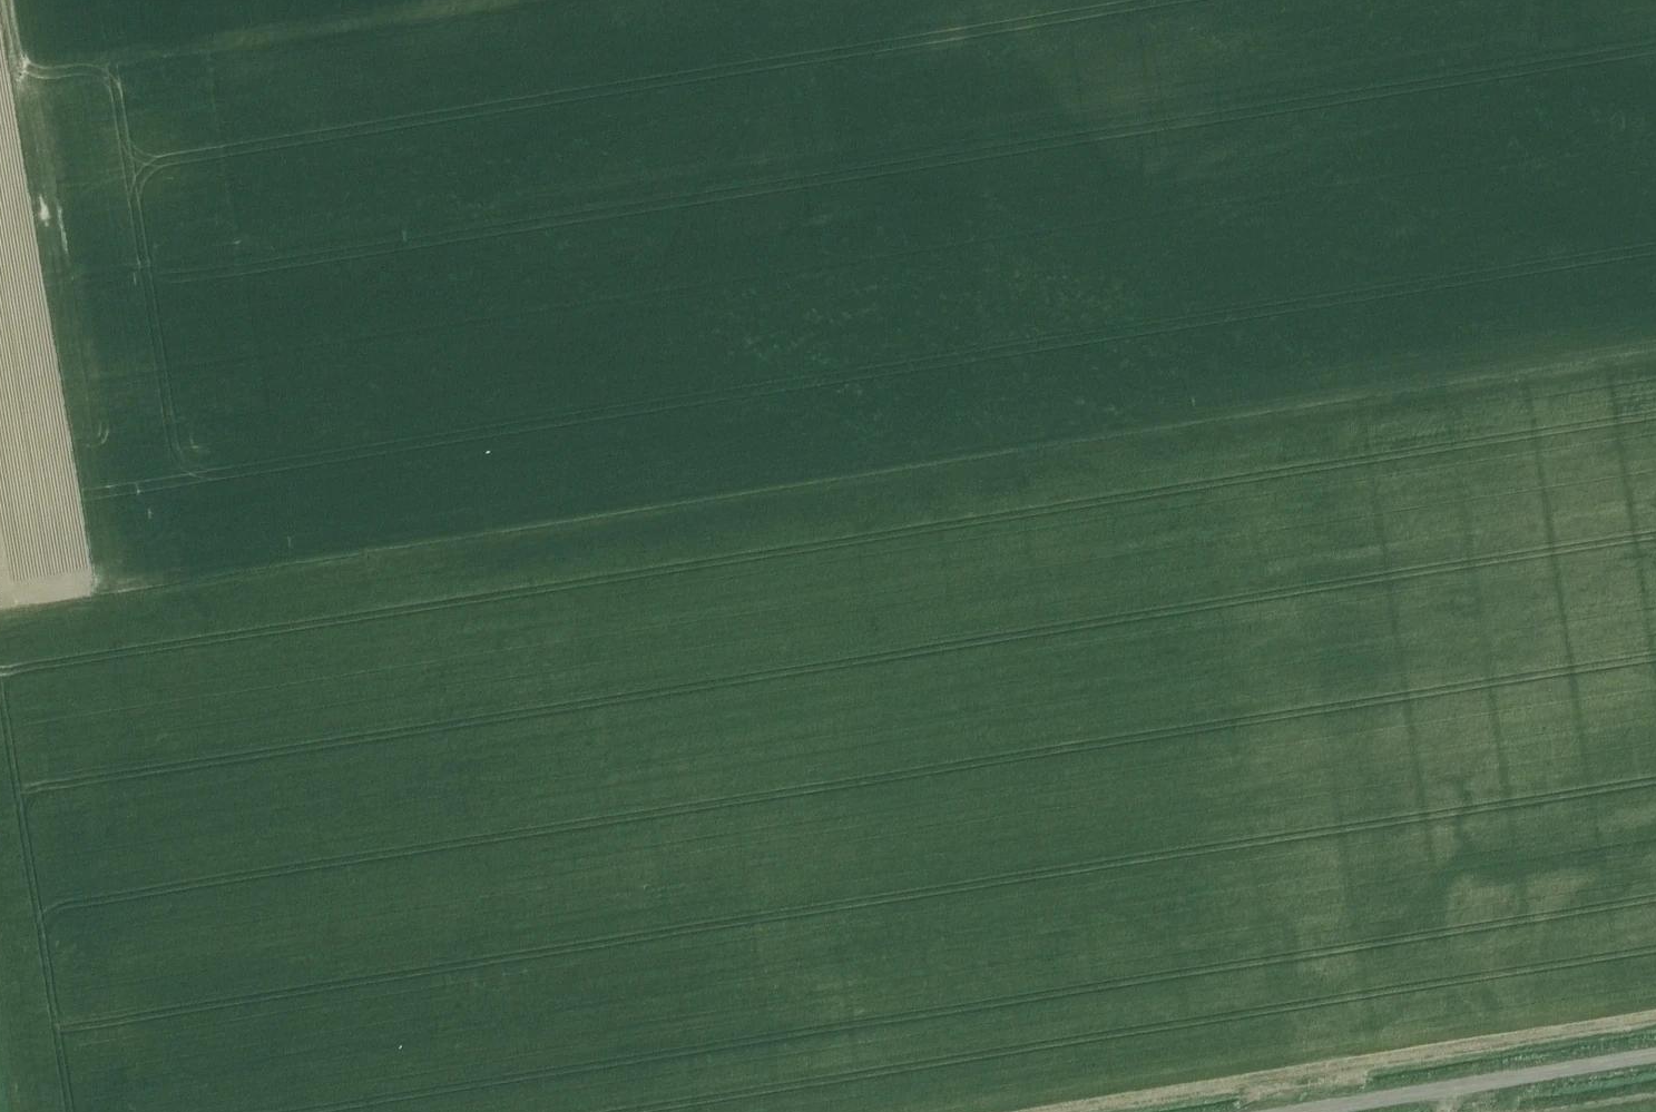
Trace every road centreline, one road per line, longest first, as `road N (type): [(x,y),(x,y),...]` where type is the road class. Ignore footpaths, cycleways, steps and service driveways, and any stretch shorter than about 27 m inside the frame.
road 1 (track): [(1655,1057),(1308,1111)]

